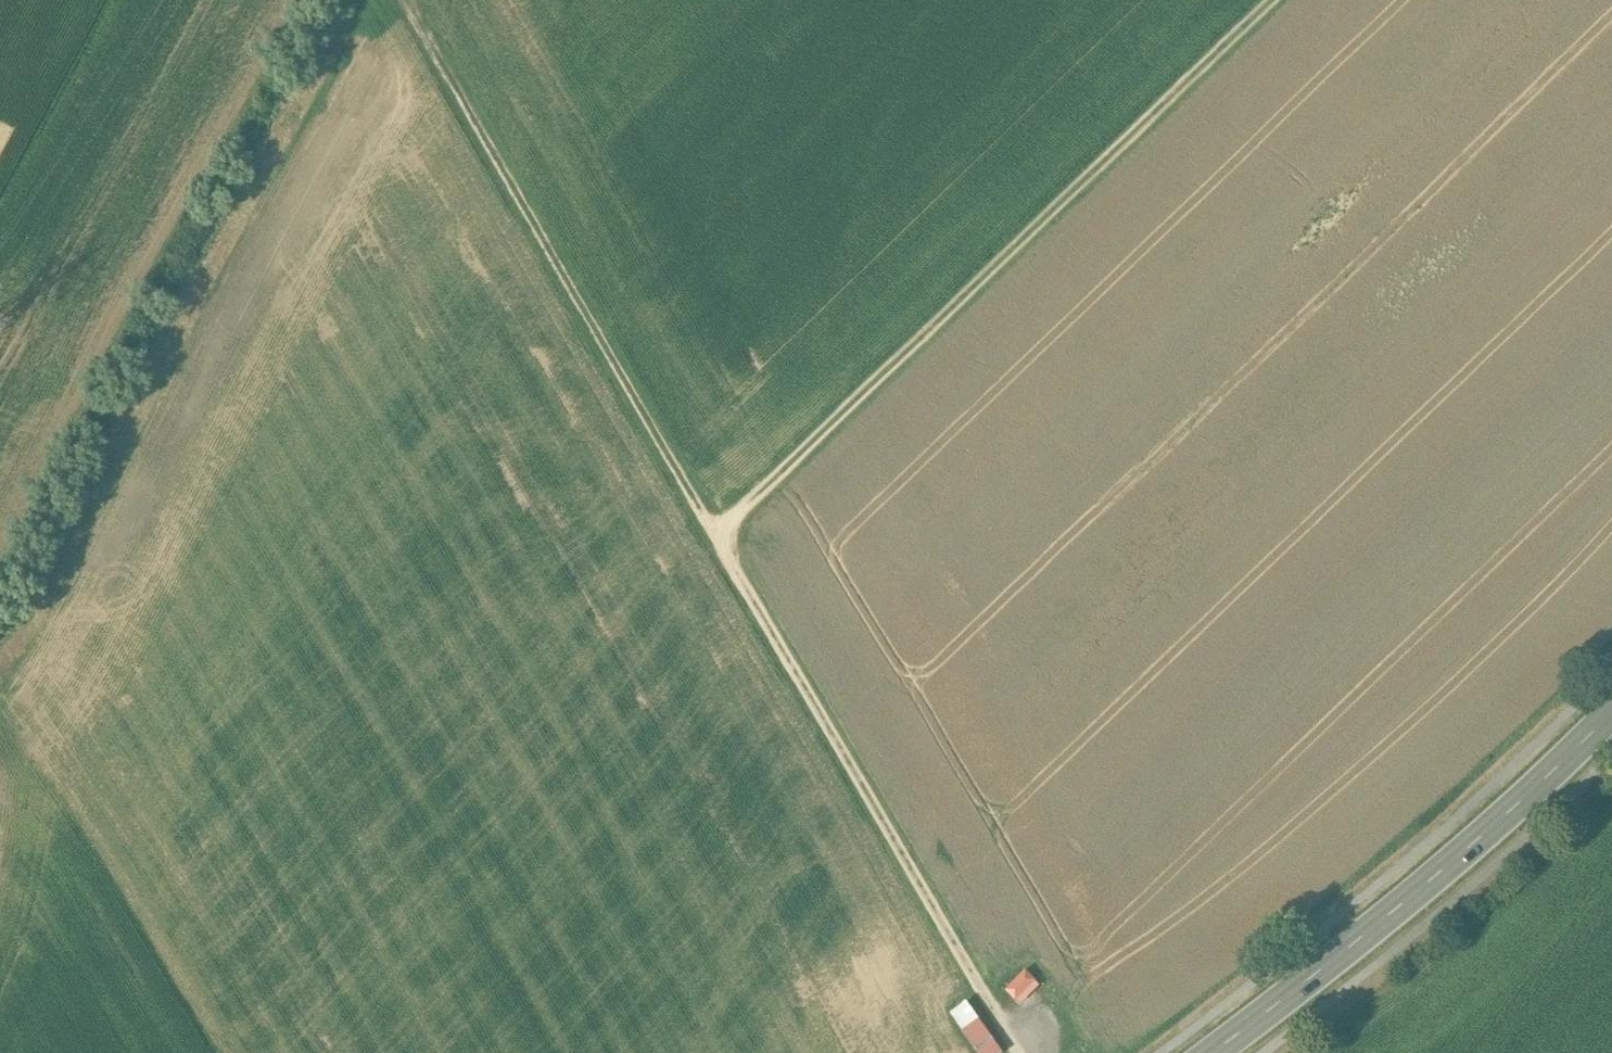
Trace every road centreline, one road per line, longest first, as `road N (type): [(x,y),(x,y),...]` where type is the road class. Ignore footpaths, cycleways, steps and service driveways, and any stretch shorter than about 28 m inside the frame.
road 1 (track): [(1277,0),(721,530),(1020,1052)]
road 2 (track): [(721,530),(410,0)]
road 3 (primary): [(1217,1052),(1446,871),(1611,719)]

